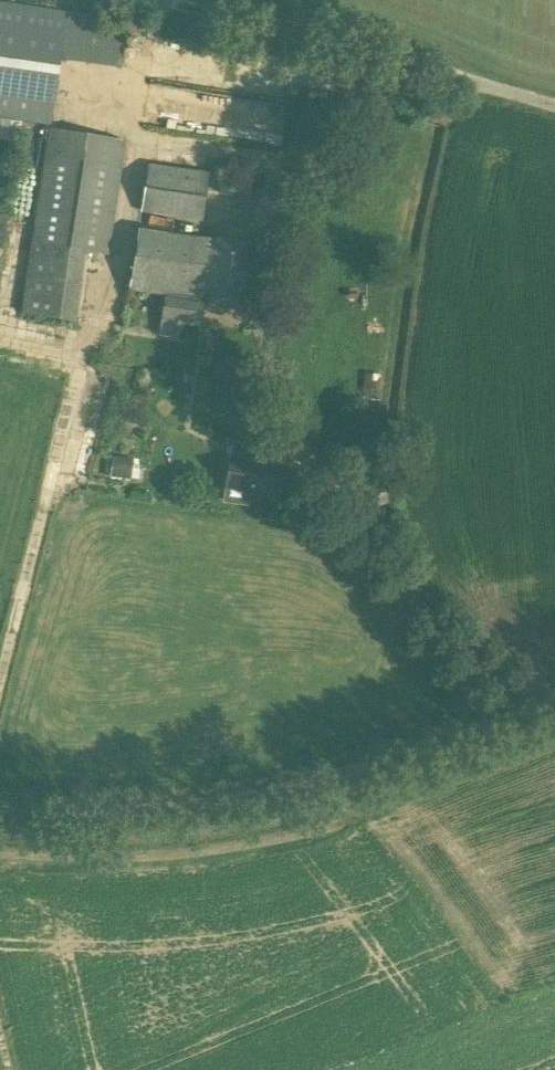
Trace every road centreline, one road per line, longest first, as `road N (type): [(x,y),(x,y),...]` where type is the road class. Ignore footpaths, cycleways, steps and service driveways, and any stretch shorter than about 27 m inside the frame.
road 1 (unclassified): [(0,798),(99,808),(214,807),(332,781),(343,760),(554,690)]
road 2 (track): [(82,0),(345,43),(447,78)]

